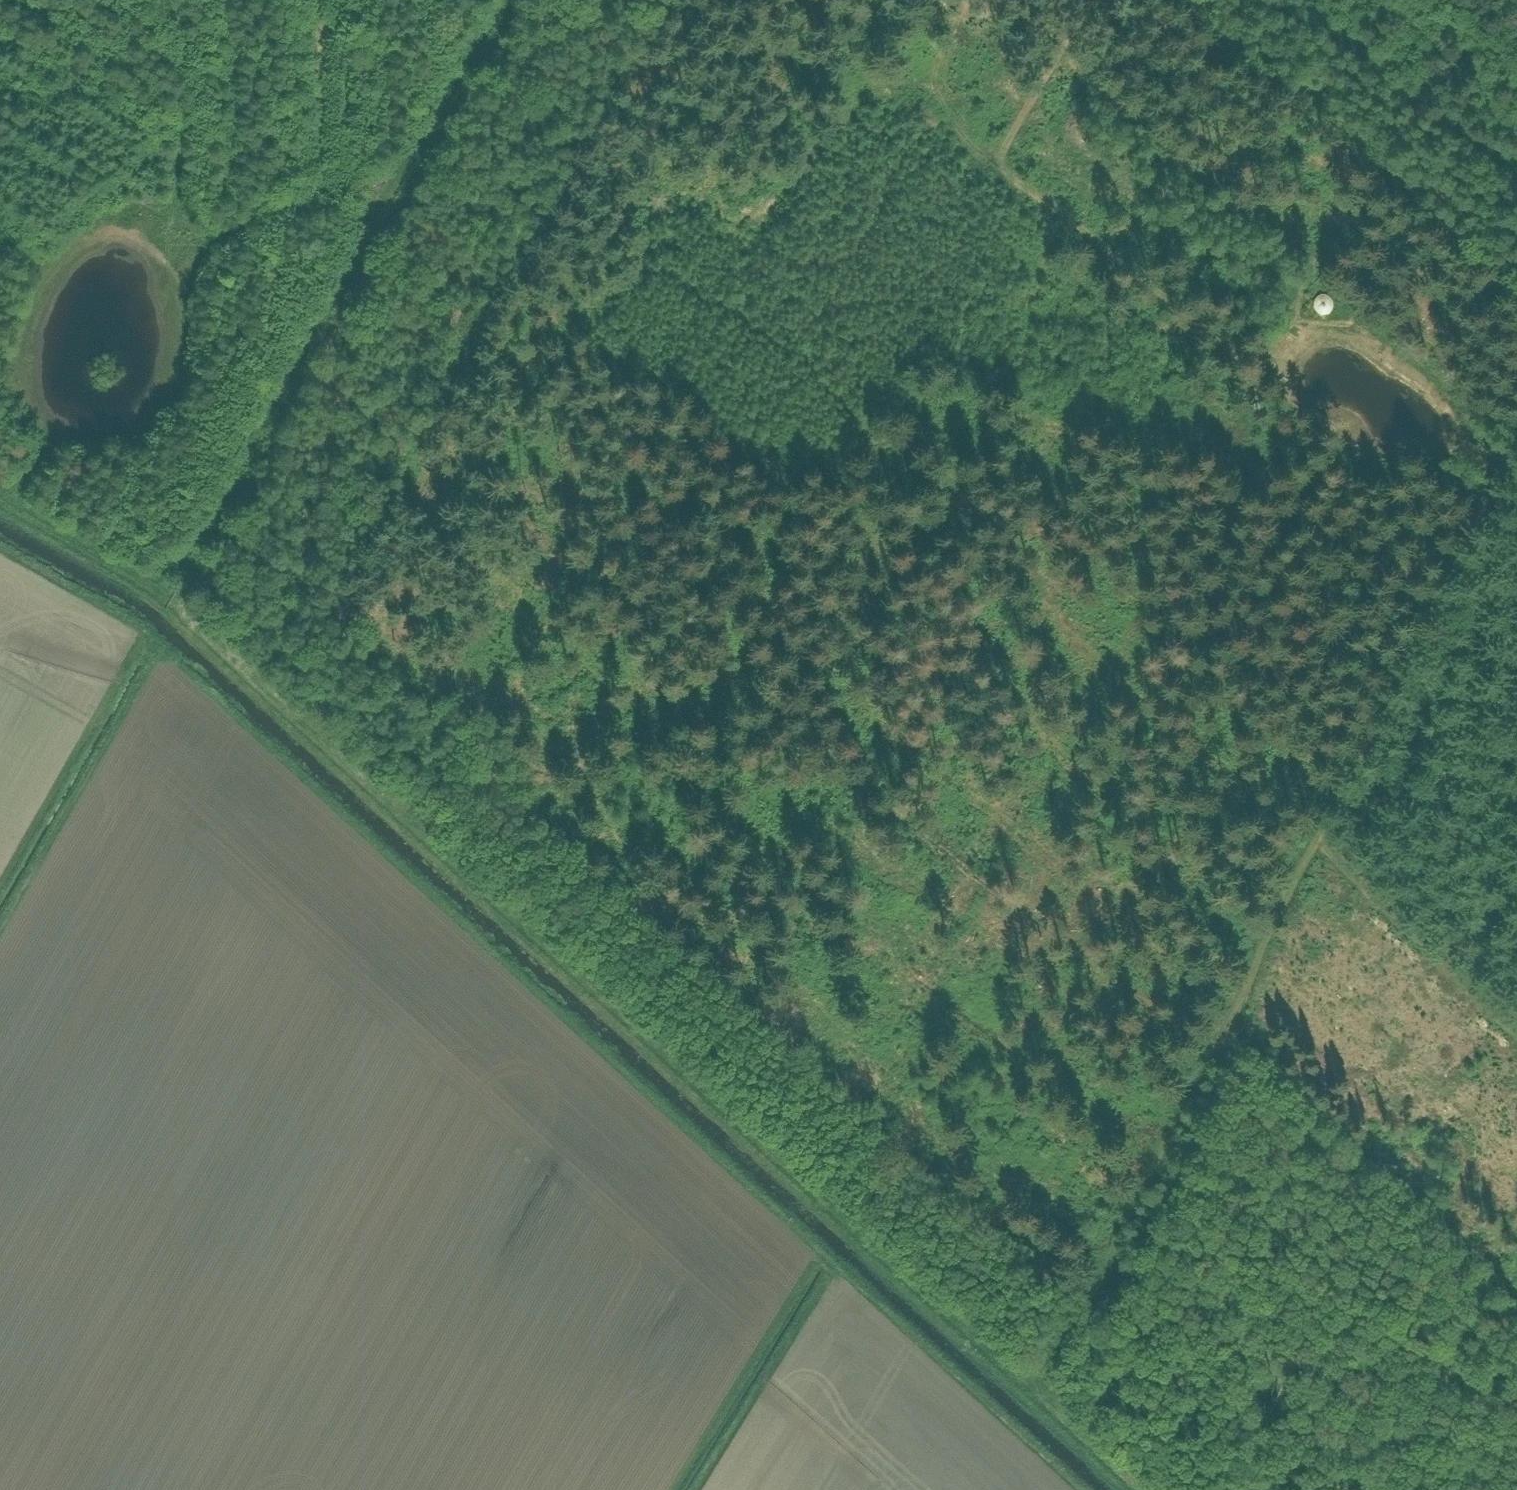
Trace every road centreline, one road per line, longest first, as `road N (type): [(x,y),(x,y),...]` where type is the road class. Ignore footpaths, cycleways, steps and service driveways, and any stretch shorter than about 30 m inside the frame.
road 1 (track): [(0,495),(165,593),(1136,1489)]

